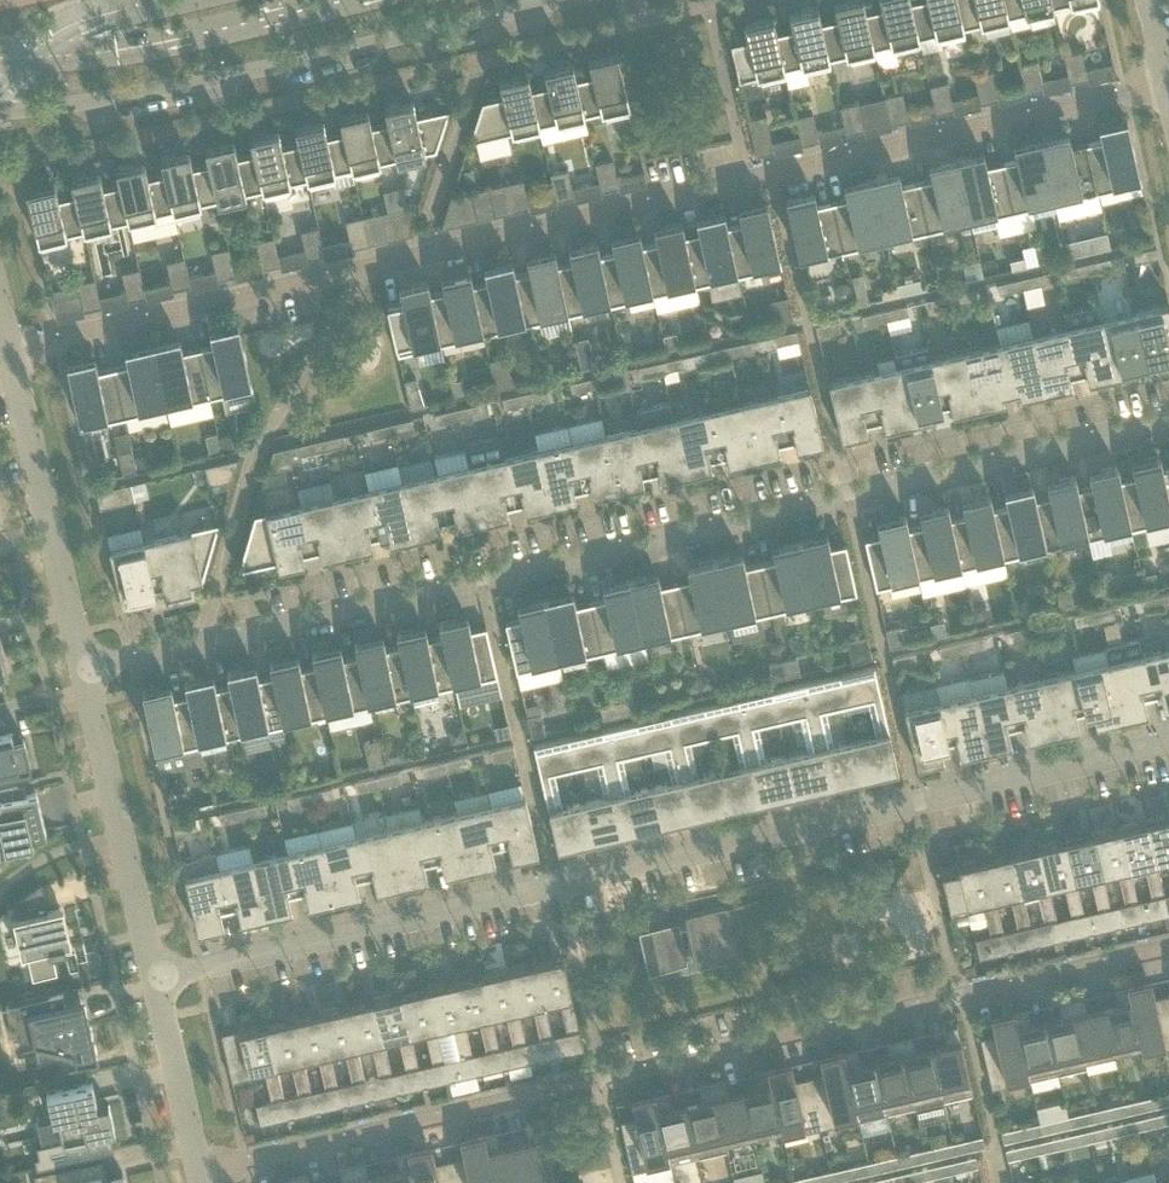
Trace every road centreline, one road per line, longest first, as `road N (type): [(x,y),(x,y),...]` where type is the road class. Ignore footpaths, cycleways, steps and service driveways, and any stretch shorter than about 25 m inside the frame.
road 1 (residential): [(8,352),(1168,87)]
road 2 (unclassified): [(87,677),(1168,425)]
road 3 (unclassified): [(156,977),(1168,748)]
road 4 (unclassified): [(202,1179),(1168,953)]
road 5 (secondary): [(0,113),(153,90),(567,0)]
road 6 (secondary): [(376,0),(115,53),(0,65)]
road 7 (residential): [(87,677),(8,352)]
road 8 (residential): [(156,977),(87,677)]
road 9 (residential): [(202,1179),(156,977)]

